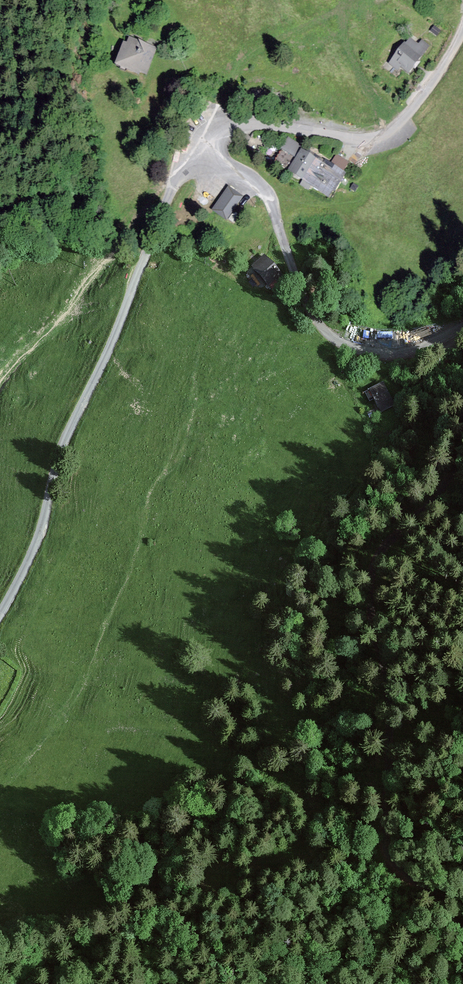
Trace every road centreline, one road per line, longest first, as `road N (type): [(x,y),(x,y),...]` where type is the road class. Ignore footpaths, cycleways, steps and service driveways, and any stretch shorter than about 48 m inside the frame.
road 1 (unclassified): [(462,448),(419,514),(374,558),(370,578),(388,689),(386,847),(401,872),(462,927)]
road 2 (unclassified): [(192,150),(61,449),(30,556),(0,612)]
road 3 (unclassified): [(192,150),(260,185),(301,292),(320,328),(340,343),(393,356),(462,325)]
road 4 (unclassified): [(462,30),(416,104),(381,135),(357,139),(239,122),(192,150)]

